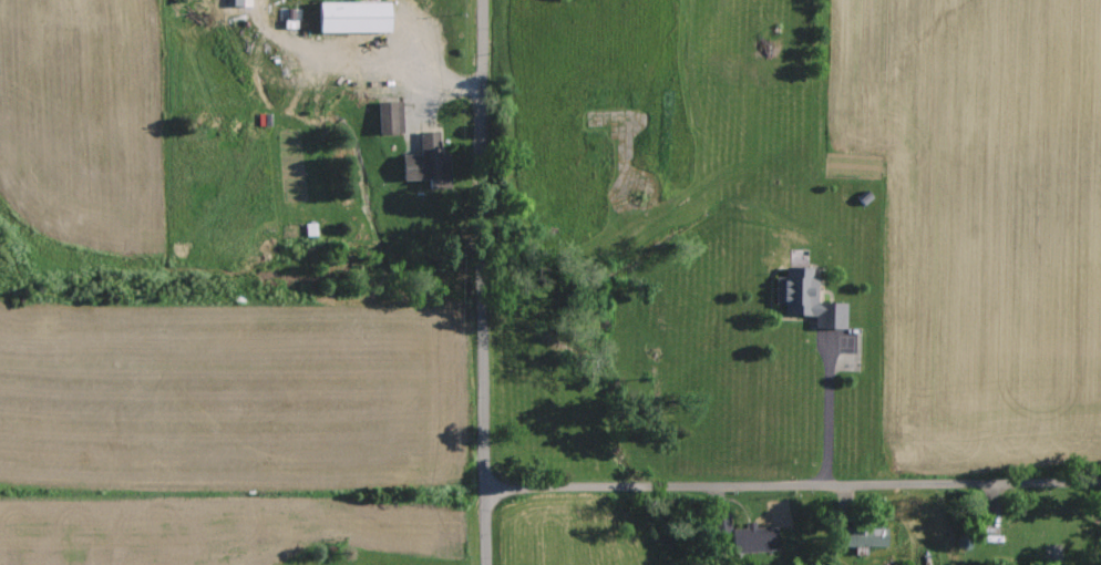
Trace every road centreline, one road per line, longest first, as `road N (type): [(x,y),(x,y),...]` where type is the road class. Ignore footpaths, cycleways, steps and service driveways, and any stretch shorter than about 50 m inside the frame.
road 1 (residential): [(490,481),(1100,481)]
road 2 (residential): [(489,564),(488,0)]

